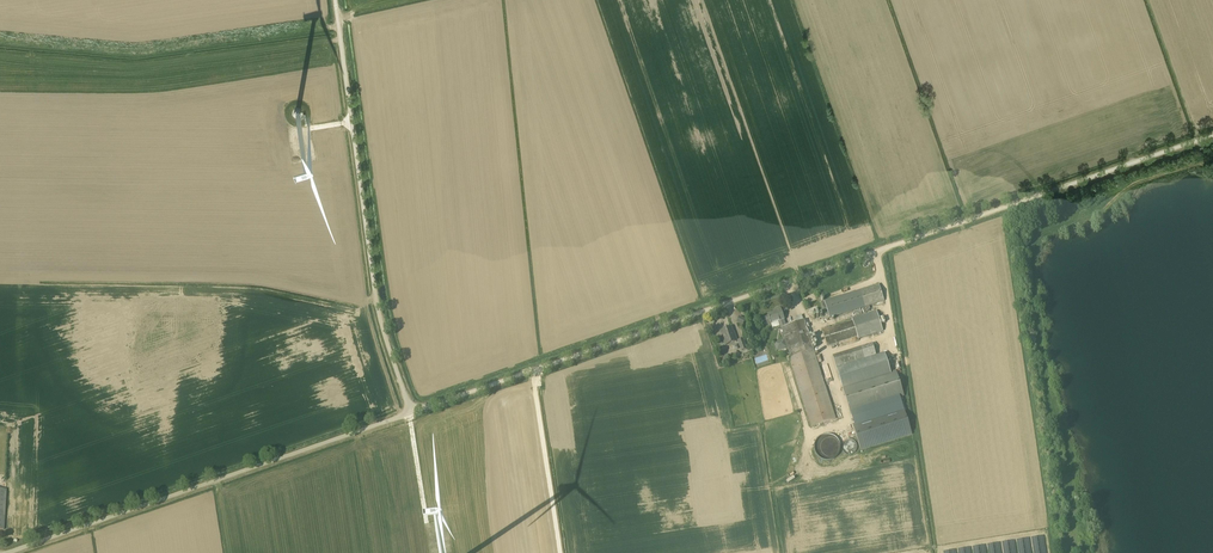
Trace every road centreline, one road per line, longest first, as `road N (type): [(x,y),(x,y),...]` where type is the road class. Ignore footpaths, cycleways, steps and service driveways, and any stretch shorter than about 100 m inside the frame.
road 1 (unclassified): [(411,413),(1212,135)]
road 2 (unclassified): [(10,552),(411,413)]
road 3 (unclassified): [(411,413),(378,318),(334,0)]

